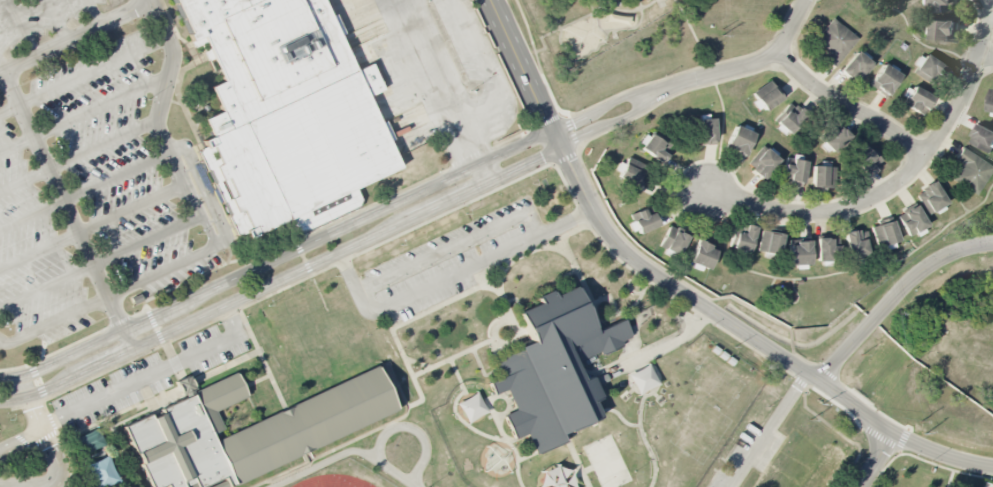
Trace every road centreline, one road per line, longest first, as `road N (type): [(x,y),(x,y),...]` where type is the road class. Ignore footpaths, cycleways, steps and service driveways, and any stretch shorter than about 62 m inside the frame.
road 1 (tertiary): [(29,396),(562,148)]
road 2 (residential): [(562,148),(602,223),(639,262),(895,434),(992,467)]
road 3 (tertiary): [(472,167),(41,369),(0,378)]
road 4 (residential): [(696,189),(806,214),(858,205),(907,176),(959,105),(992,0)]
road 5 (residential): [(3,70),(132,349)]
road 6 (residential): [(821,381),(924,267),(992,242)]
road 7 (residential): [(924,155),(824,93),(778,50)]
road 8 (residential): [(0,71),(152,0)]
road 9 (tertiary): [(562,148),(492,0)]
road 10 (residential): [(678,83),(553,132)]
road 11 (residential): [(678,83),(562,148)]

